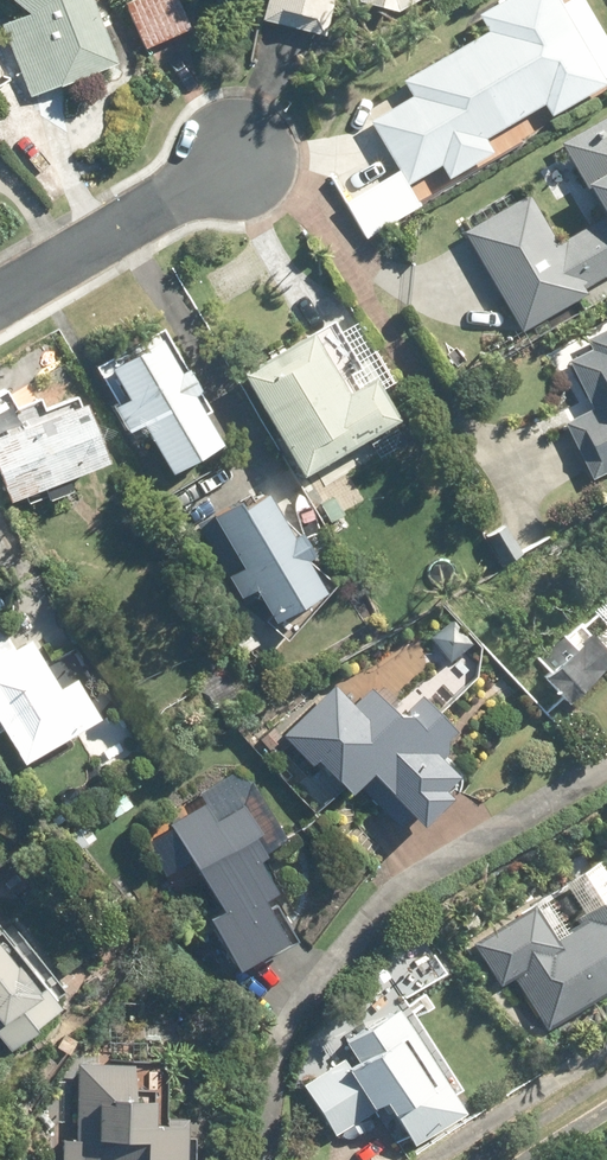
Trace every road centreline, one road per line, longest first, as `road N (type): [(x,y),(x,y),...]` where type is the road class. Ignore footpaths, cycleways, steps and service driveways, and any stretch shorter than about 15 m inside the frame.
road 1 (residential): [(239,157),(0,299)]

